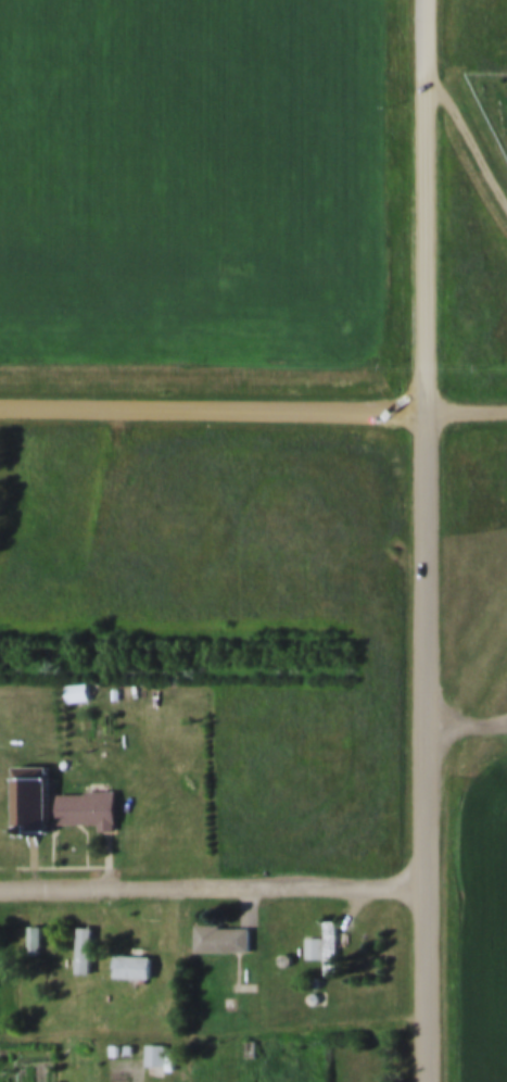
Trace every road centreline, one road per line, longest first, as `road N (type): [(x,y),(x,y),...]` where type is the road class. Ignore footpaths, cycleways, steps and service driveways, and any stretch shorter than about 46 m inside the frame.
road 1 (residential): [(431,1081),(432,407)]
road 2 (tertiary): [(0,406),(432,407)]
road 3 (residential): [(429,884),(0,888)]
road 4 (tertiary): [(432,407),(433,68)]
road 5 (track): [(0,582),(96,574),(111,541),(124,406)]

